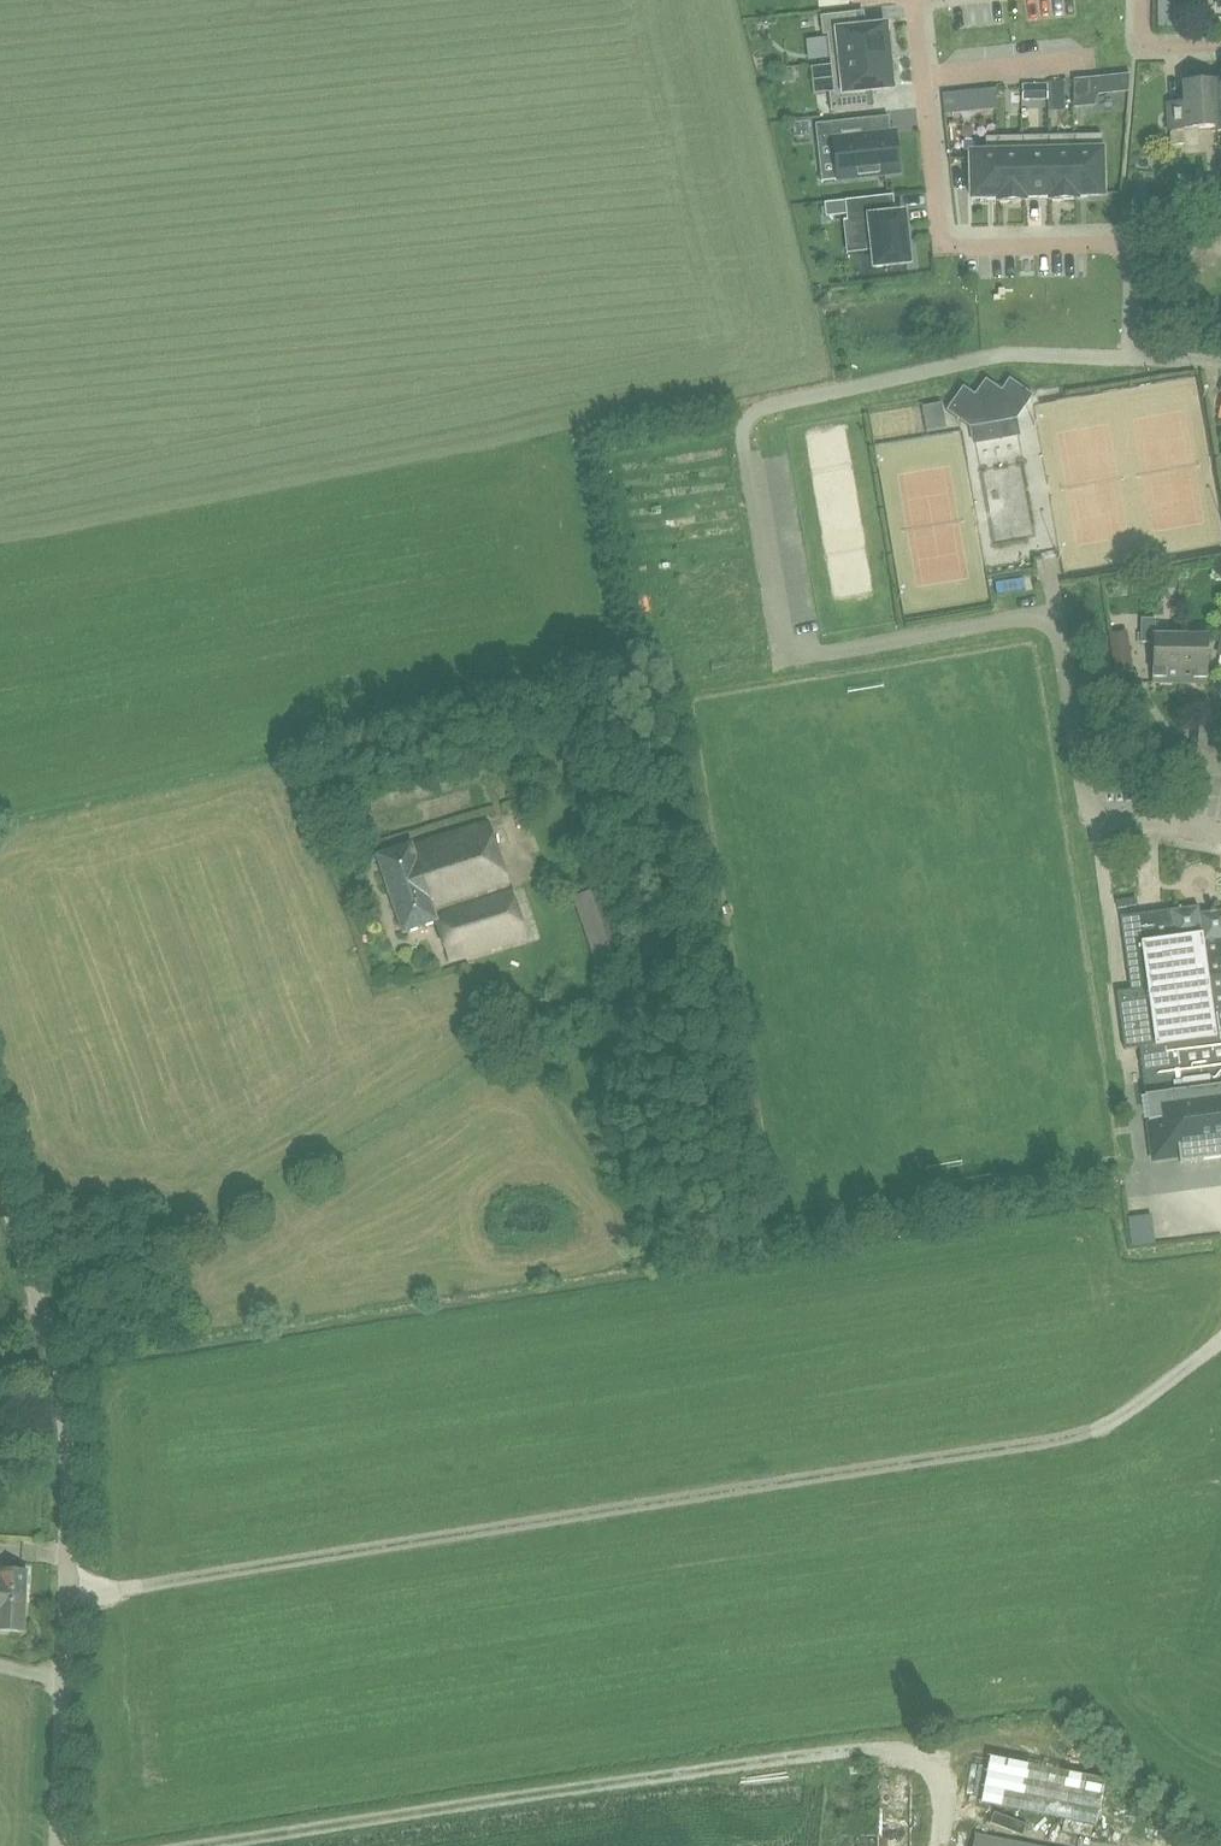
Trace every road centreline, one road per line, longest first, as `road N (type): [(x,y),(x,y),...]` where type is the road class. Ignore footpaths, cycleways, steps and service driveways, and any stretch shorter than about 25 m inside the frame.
road 1 (residential): [(67,1593),(1095,1433)]
road 2 (residential): [(1220,363),(1129,352),(1129,246),(945,251),(921,72)]
road 3 (unclassified): [(67,1593),(65,1442),(53,1367),(0,1194)]
road 4 (unclassified): [(59,1845),(67,1593)]
road 5 (residential): [(921,72),(1092,58)]
road 6 (residential): [(1220,1345),(1095,1433)]
road 7 (residential): [(1139,0),(1133,48),(1220,44)]

